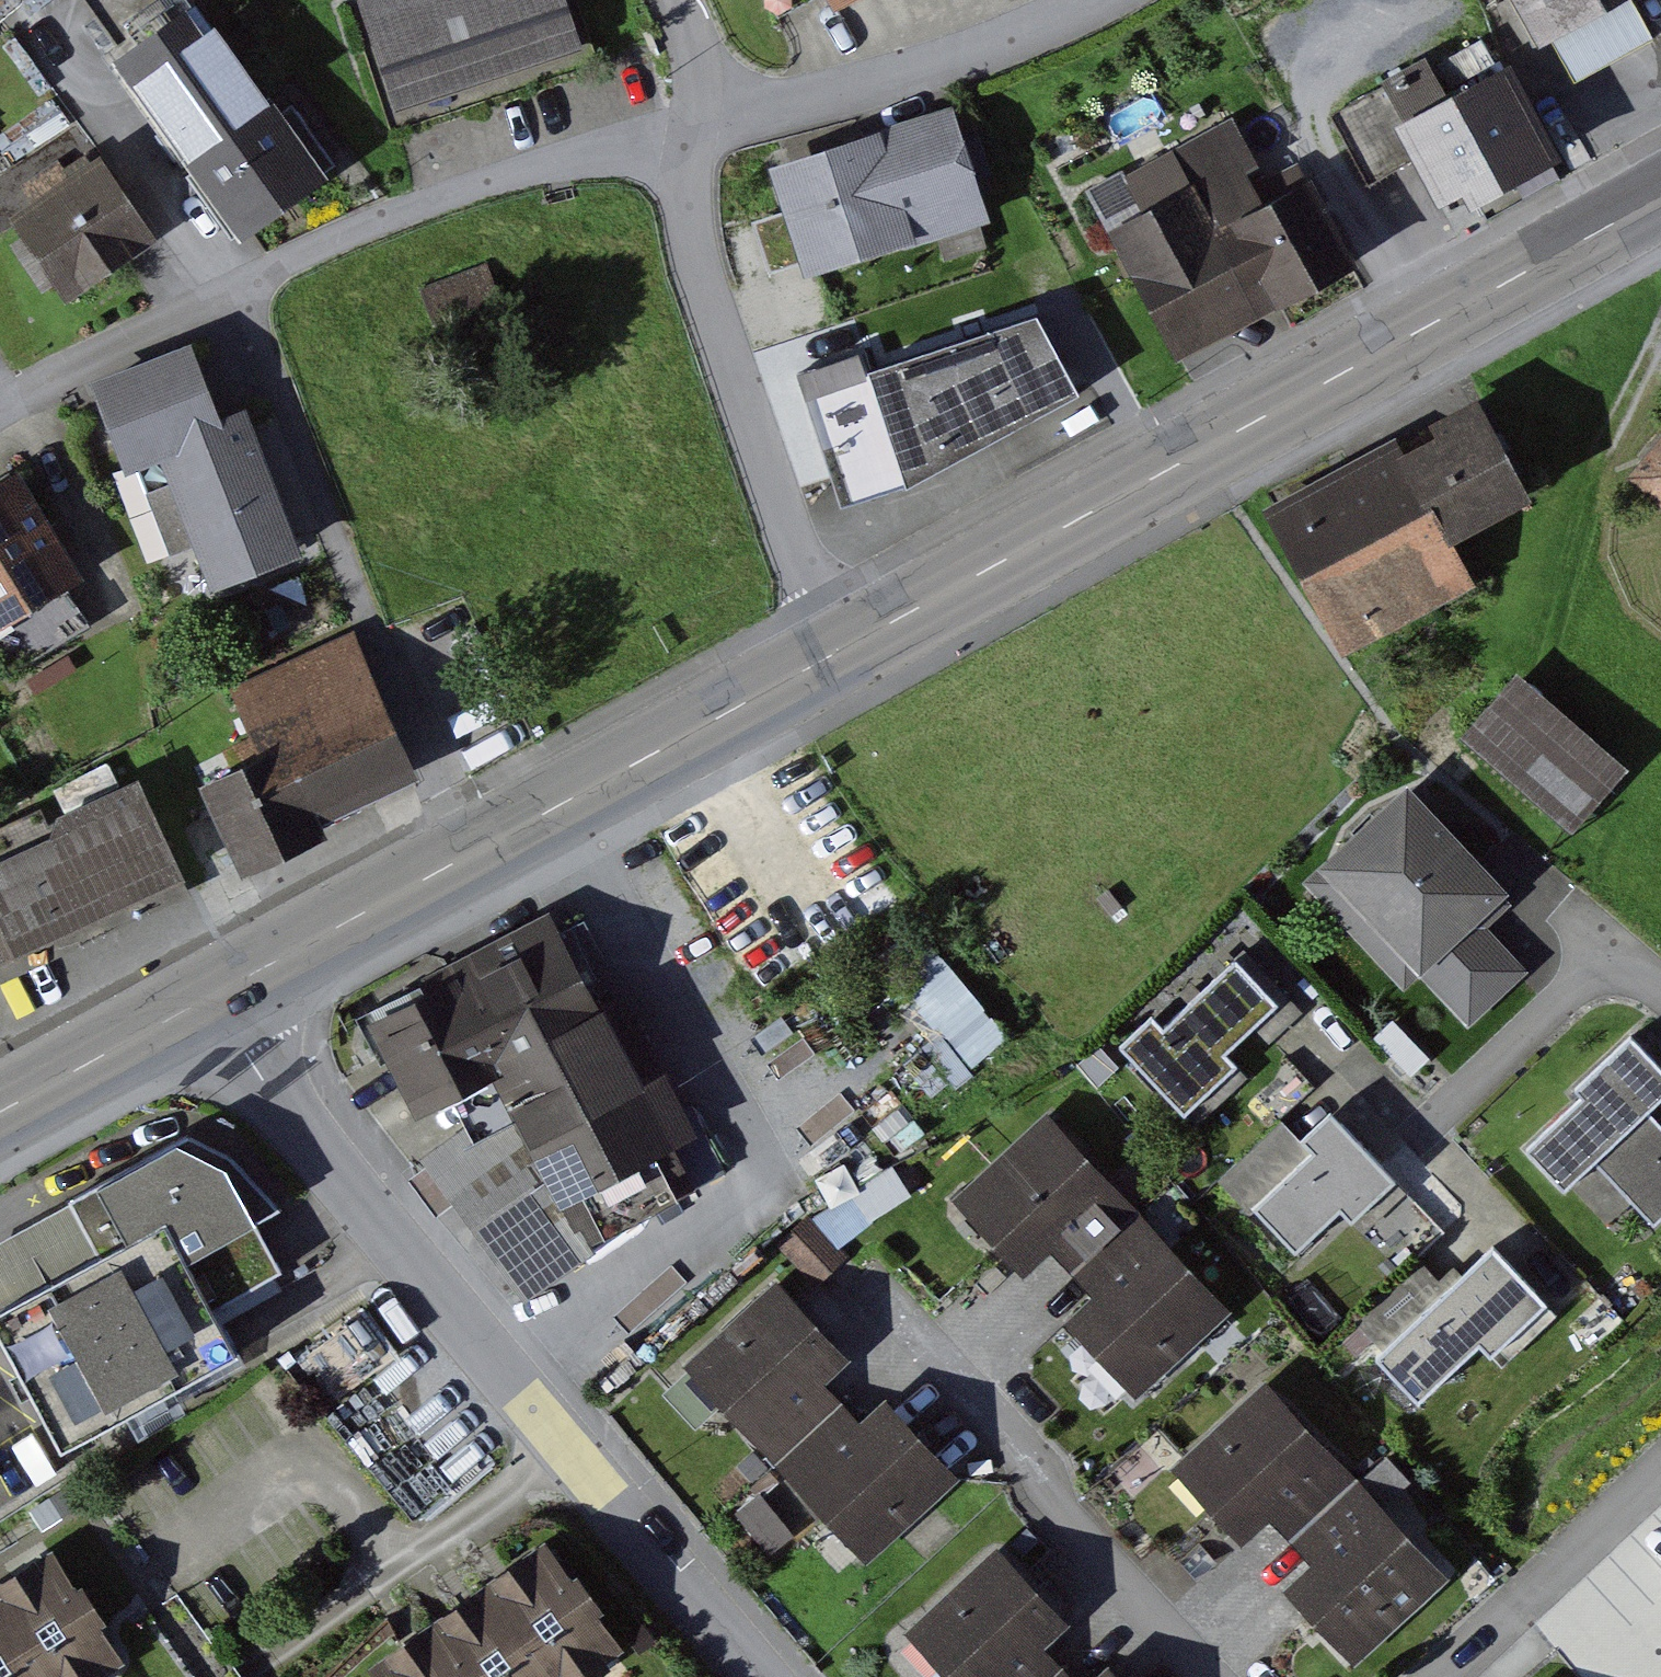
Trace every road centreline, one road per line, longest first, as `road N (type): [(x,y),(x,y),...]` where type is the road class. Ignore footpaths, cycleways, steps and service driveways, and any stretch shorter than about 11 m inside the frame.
road 1 (primary): [(838,650),(1660,198)]
road 2 (residential): [(214,995),(281,1100),(569,1455),(761,1676)]
road 3 (residential): [(696,130),(448,197),(236,289),(0,409)]
road 4 (primary): [(214,995),(838,650)]
road 5 (residential): [(838,650),(702,281),(693,222),(696,130)]
road 6 (residential): [(865,1297),(1191,1676)]
road 7 (residential): [(1081,0),(921,69),(696,130)]
road 8 (residential): [(1660,996),(1607,950),(1424,1138)]
road 9 (residential): [(1448,1676),(1660,1479)]
road 10 (primary): [(0,1114),(214,995)]
road 11 (residential): [(696,130),(697,77),(676,0)]

